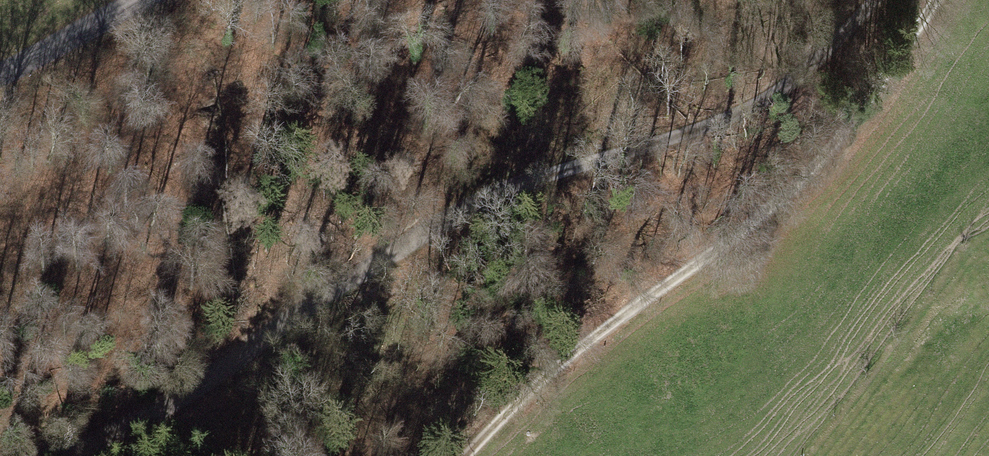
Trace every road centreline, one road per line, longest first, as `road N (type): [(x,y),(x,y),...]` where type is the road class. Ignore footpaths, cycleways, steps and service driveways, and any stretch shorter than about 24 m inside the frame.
road 1 (track): [(61,455),(182,394),(455,214),(768,96),(875,0)]
road 2 (track): [(936,0),(868,105),(798,183),(577,349),(465,455)]
road 3 (tertiary): [(141,0),(0,75)]

